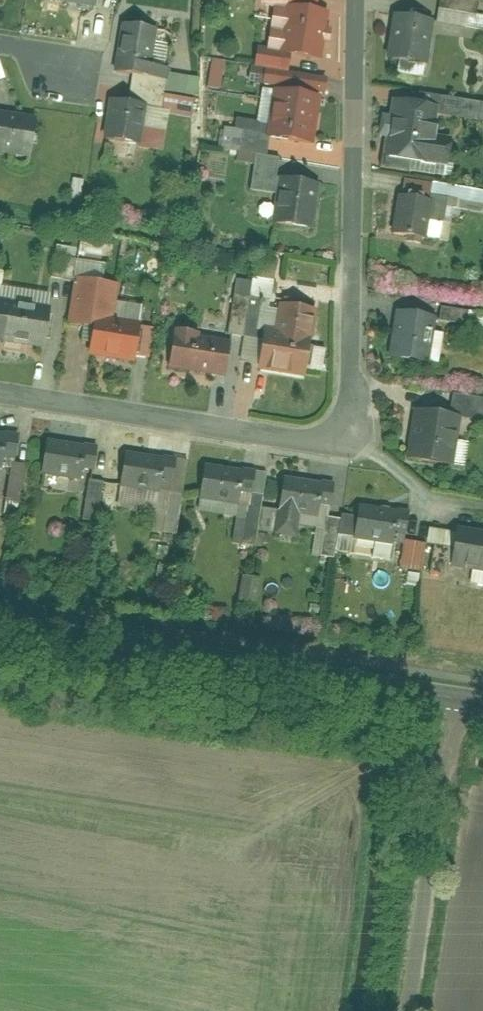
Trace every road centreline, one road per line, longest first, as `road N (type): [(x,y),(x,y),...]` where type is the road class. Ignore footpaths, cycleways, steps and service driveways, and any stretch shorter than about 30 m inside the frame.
road 1 (tertiary): [(0,625),(482,706)]
road 2 (residential): [(357,444),(363,0)]
road 3 (residential): [(0,392),(357,444)]
road 4 (track): [(453,701),(411,1010)]

